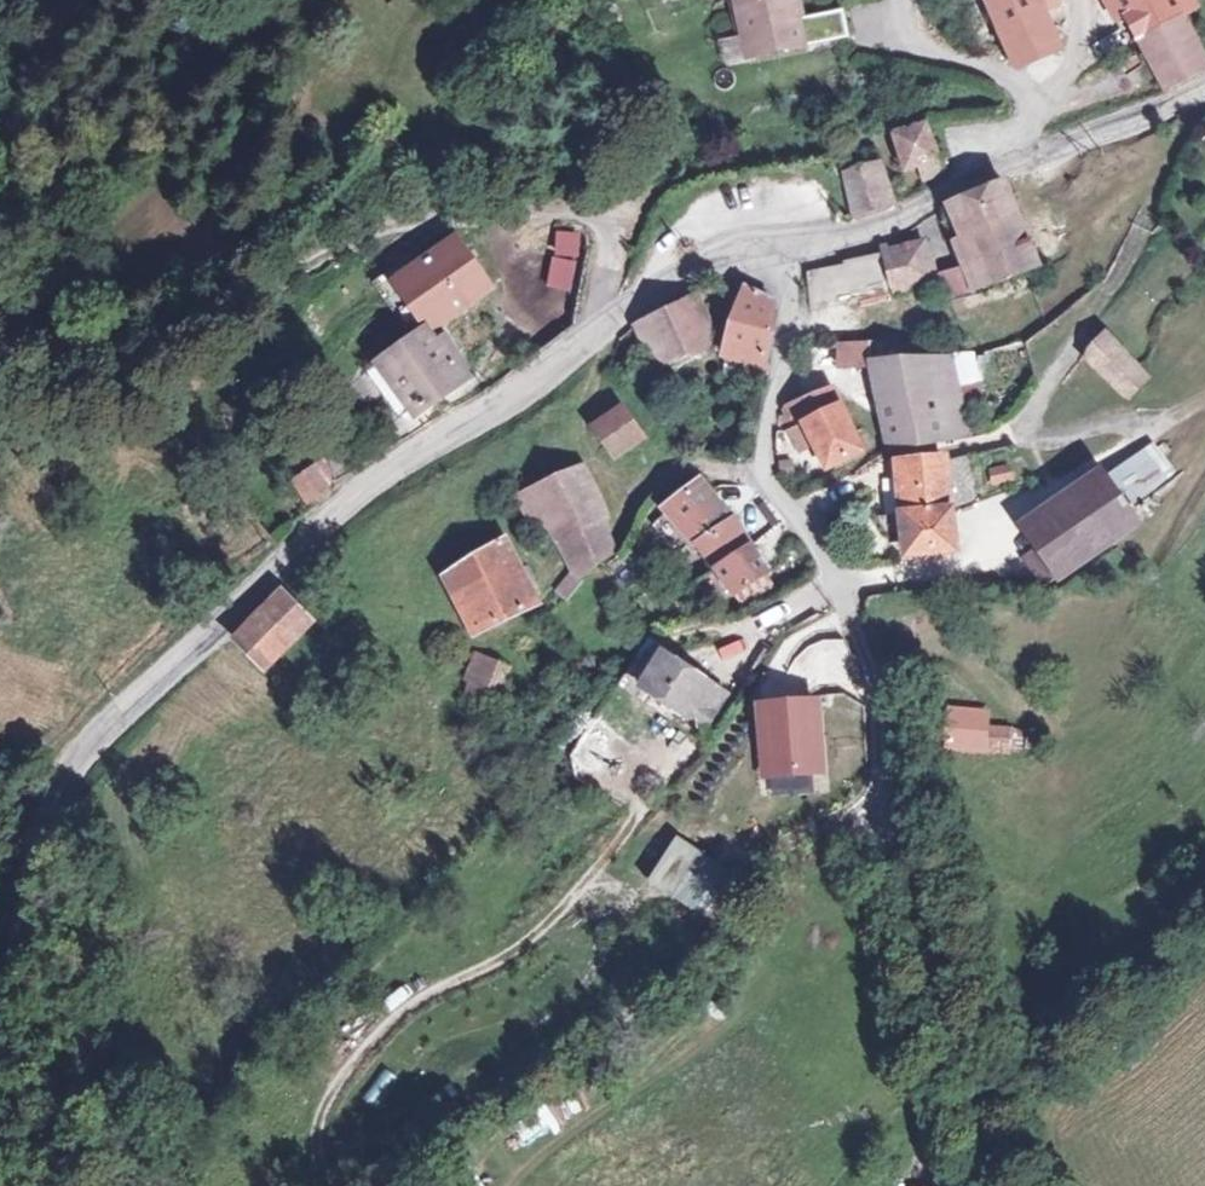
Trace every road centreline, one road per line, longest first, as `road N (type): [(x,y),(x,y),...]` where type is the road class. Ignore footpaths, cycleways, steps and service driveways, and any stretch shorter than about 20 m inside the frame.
road 1 (tertiary): [(0,981),(74,765),(186,647),(355,494),(599,330),(713,265),(776,257)]
road 2 (residential): [(882,838),(859,659),(837,589),(794,514),(754,469),(791,306),(776,257)]
road 3 (track): [(882,838),(798,884),(622,1003),(446,1145),(416,1185)]
road 4 (track): [(218,318),(318,257),(415,228),(595,214),(613,236),(599,330)]
road 5 (tertiary): [(776,257),(885,226),(910,200),(1204,95)]
road 6 (track): [(882,838),(902,887),(931,1020),(1008,1185)]
road 7 (residential): [(896,0),(899,30),(917,50),(1006,75),(1030,120)]
road 8 (track): [(931,1020),(922,1170)]

